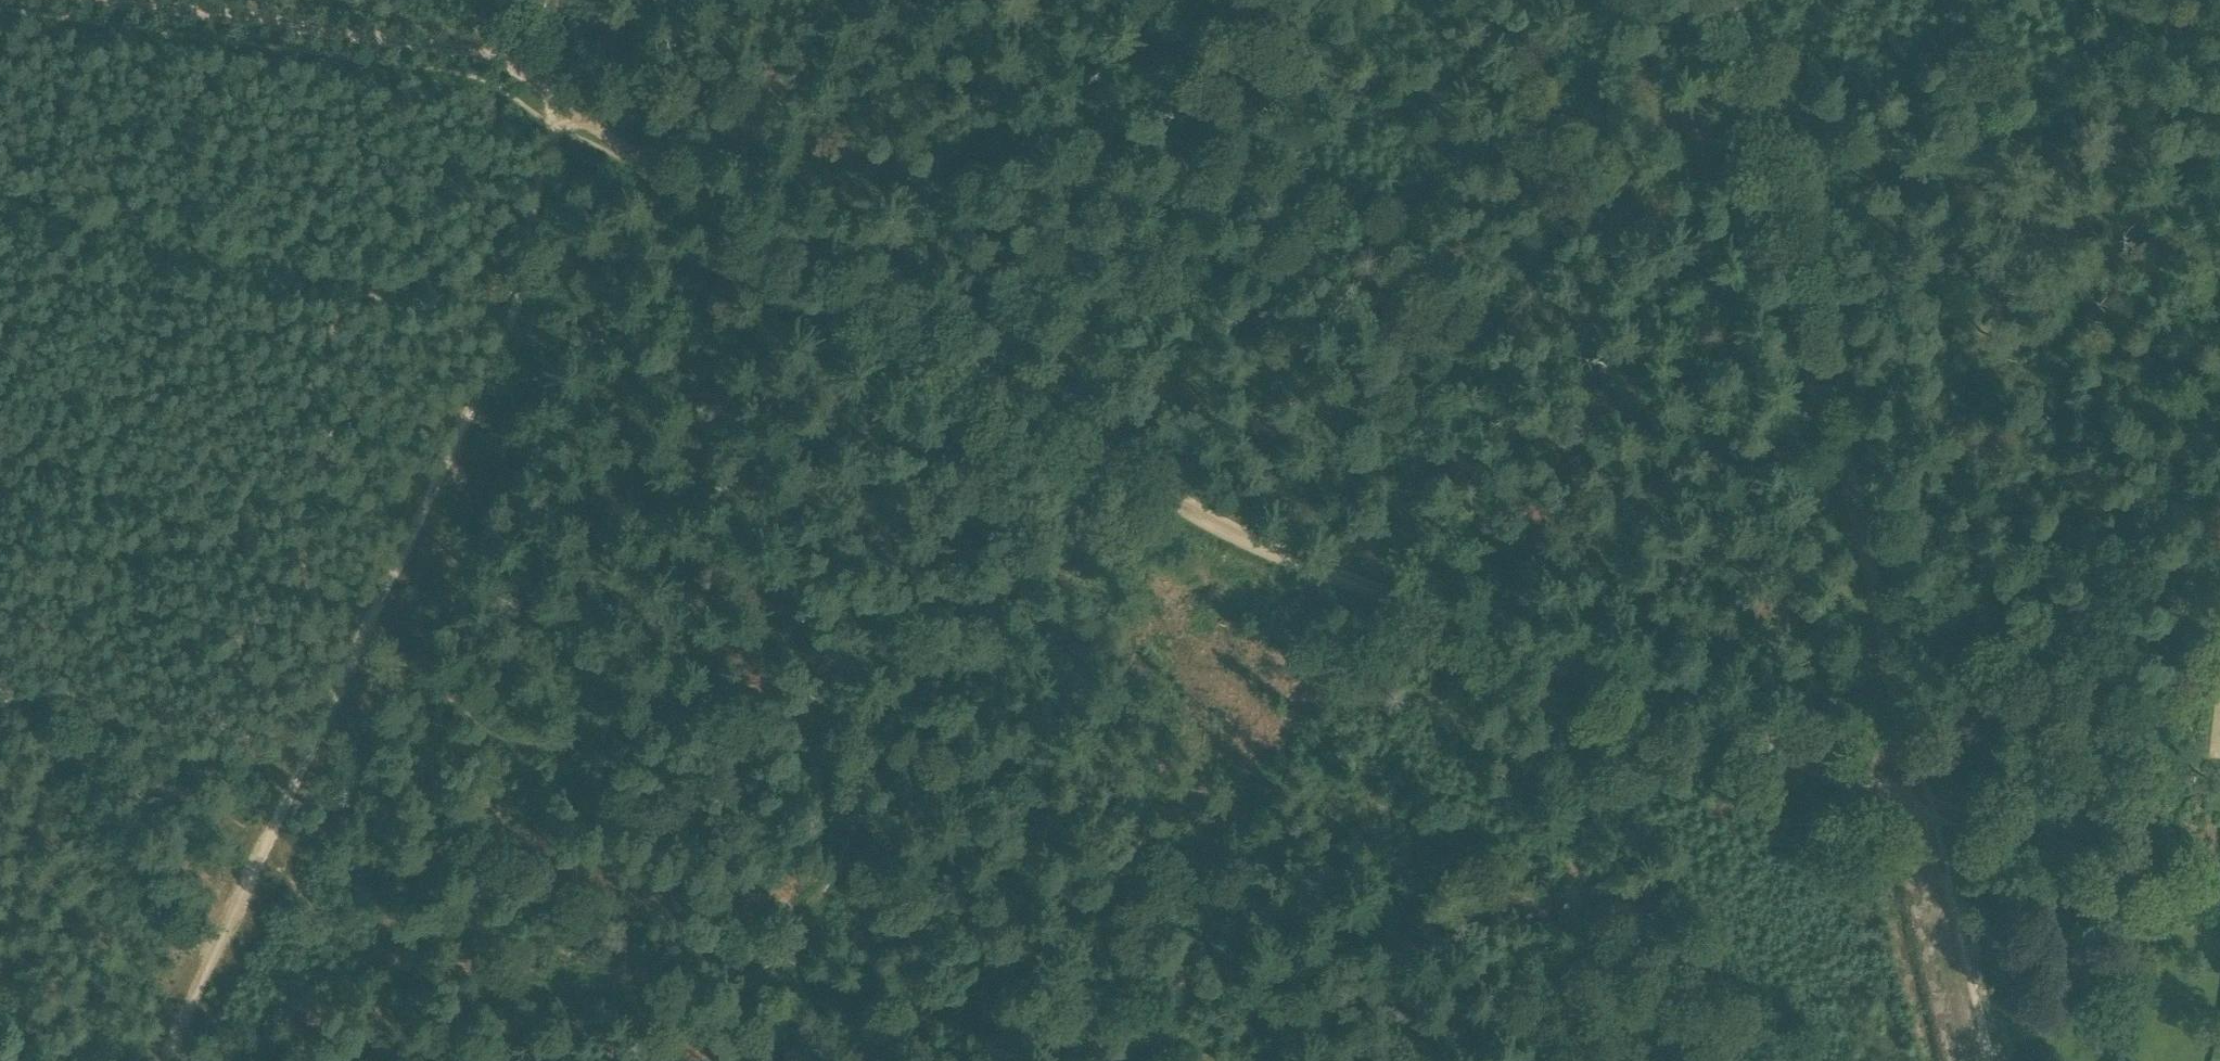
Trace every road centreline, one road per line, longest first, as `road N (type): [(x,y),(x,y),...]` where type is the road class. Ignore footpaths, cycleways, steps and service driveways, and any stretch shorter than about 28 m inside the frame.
road 1 (track): [(563,98),(742,216),(1276,533),(1932,801),(2219,891)]
road 2 (track): [(1979,1060),(1919,795),(1788,342),(1707,0)]
road 3 (track): [(517,296),(483,384),(162,1060)]
road 4 (track): [(107,0),(468,49),(524,65)]
road 5 (track): [(563,98),(517,296)]

